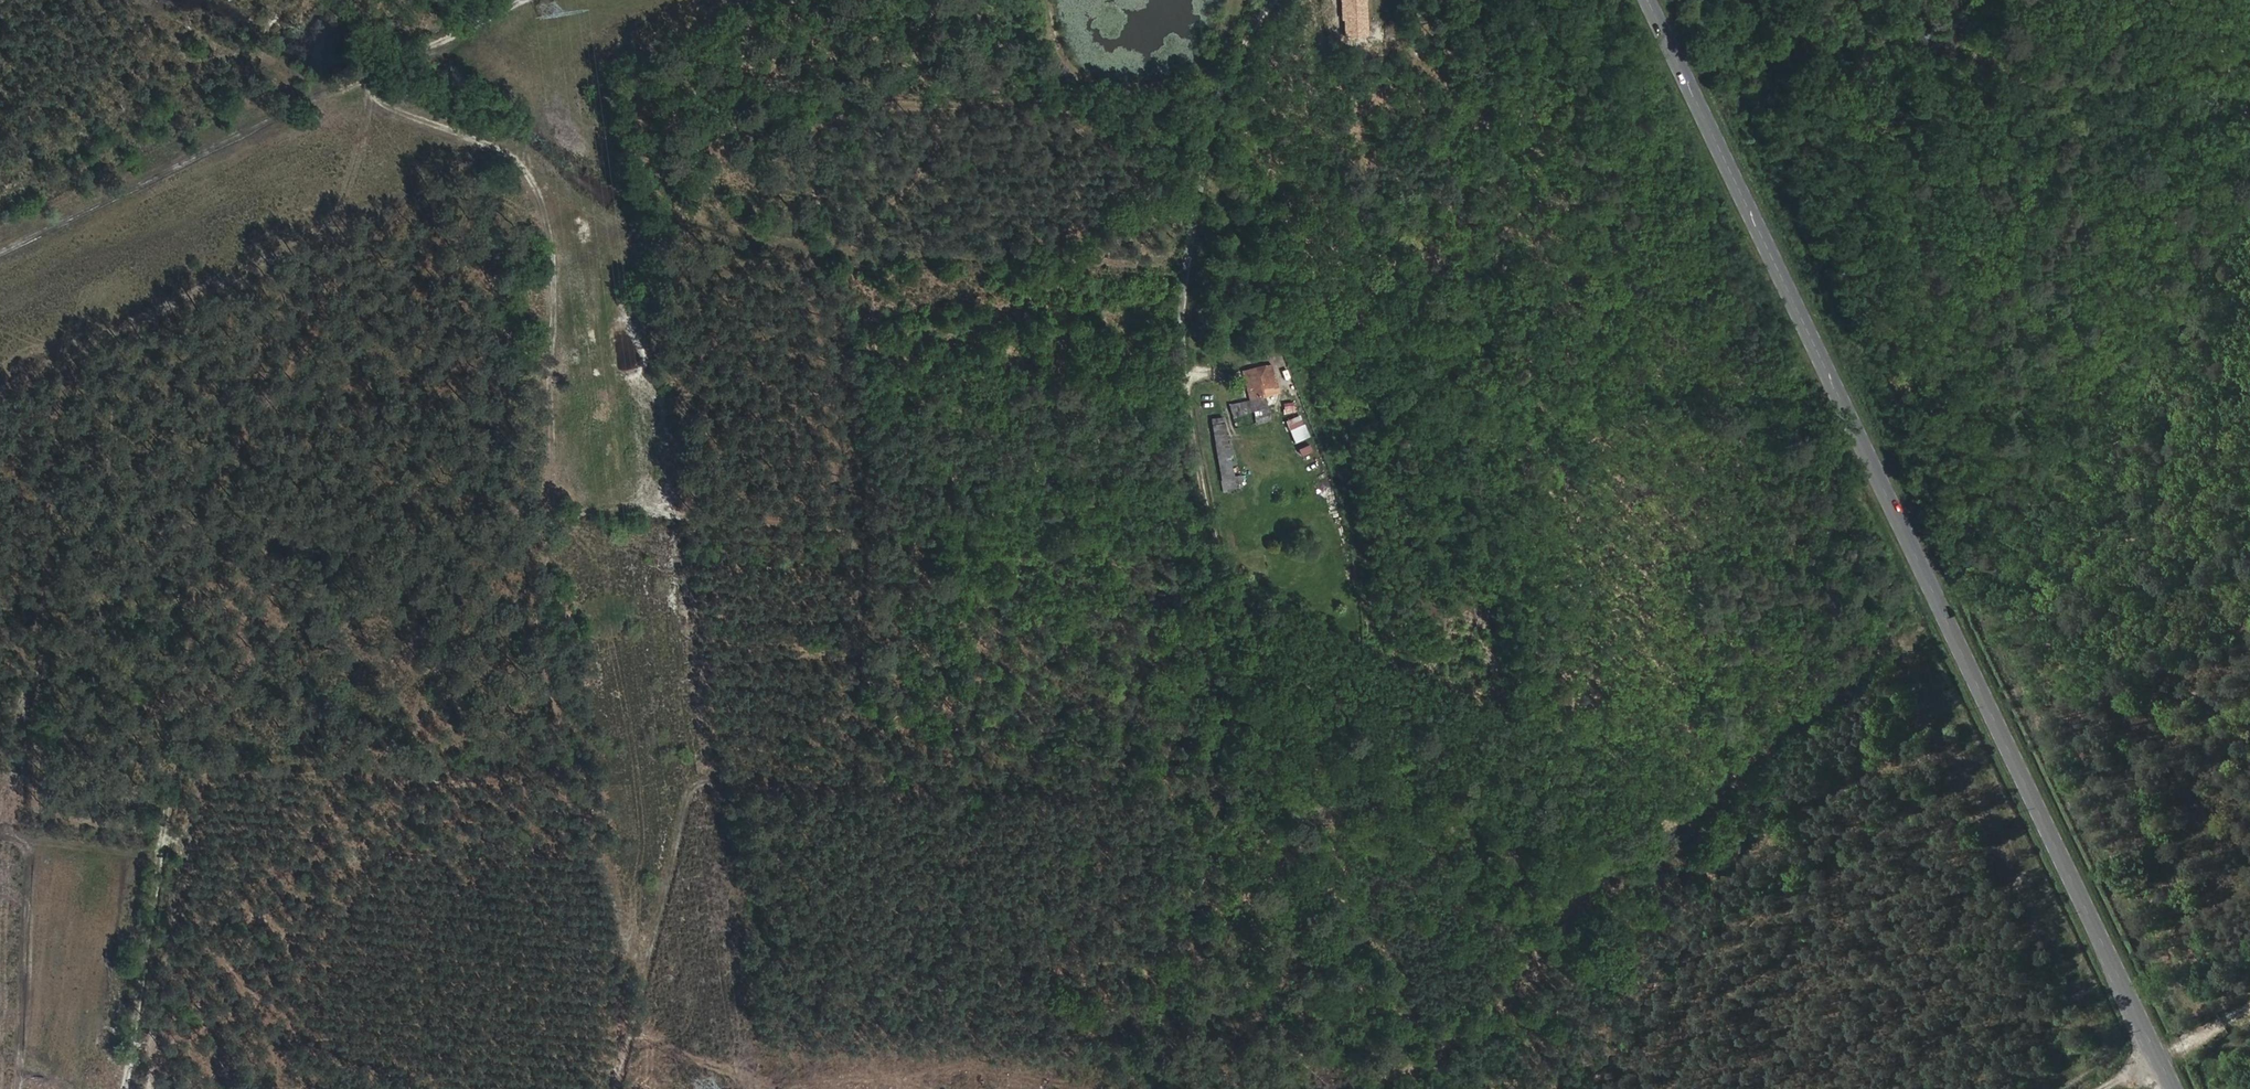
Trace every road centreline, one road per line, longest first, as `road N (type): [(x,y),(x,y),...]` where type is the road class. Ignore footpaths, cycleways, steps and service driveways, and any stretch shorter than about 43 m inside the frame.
road 1 (secondary): [(1647,0),(2179,1088)]
road 2 (track): [(537,0),(352,93),(305,103),(0,253)]
road 3 (track): [(1225,562),(1195,446),(1186,334),(1212,237),(1234,64),(1274,0)]
road 4 (track): [(1225,562),(1258,654),(1184,965),(1164,1088)]

